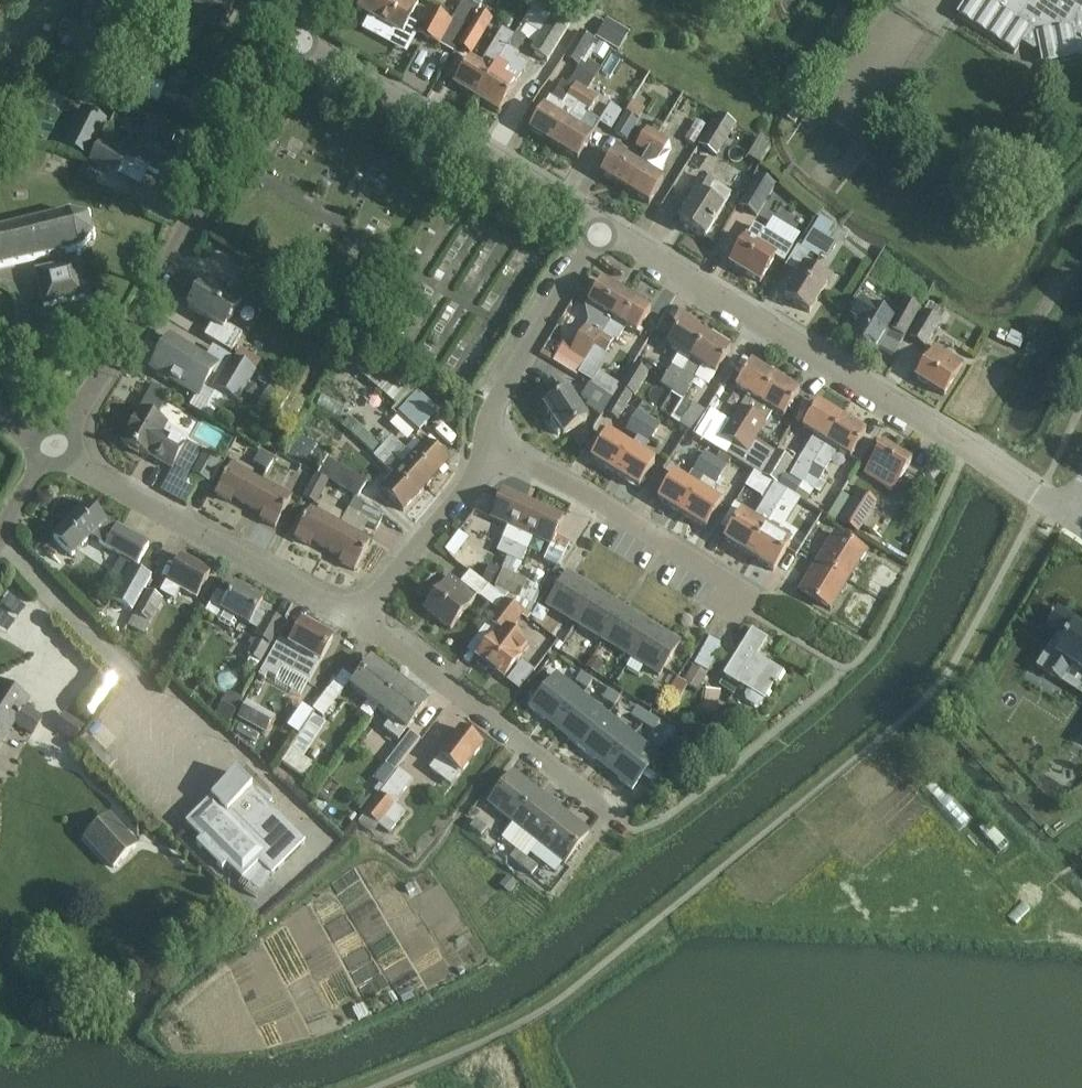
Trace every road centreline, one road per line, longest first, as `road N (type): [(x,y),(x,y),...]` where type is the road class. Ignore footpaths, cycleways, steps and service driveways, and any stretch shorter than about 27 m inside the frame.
road 1 (residential): [(1079,517),(594,221)]
road 2 (residential): [(53,449),(293,36)]
road 3 (residential): [(594,221),(293,36)]
road 4 (residential): [(53,449),(355,617)]
road 5 (residential): [(621,820),(355,617)]
road 6 (residential): [(753,596),(499,445)]
road 7 (residential): [(499,445),(493,401),(594,221)]
road 8 (residential): [(355,617),(499,445)]

